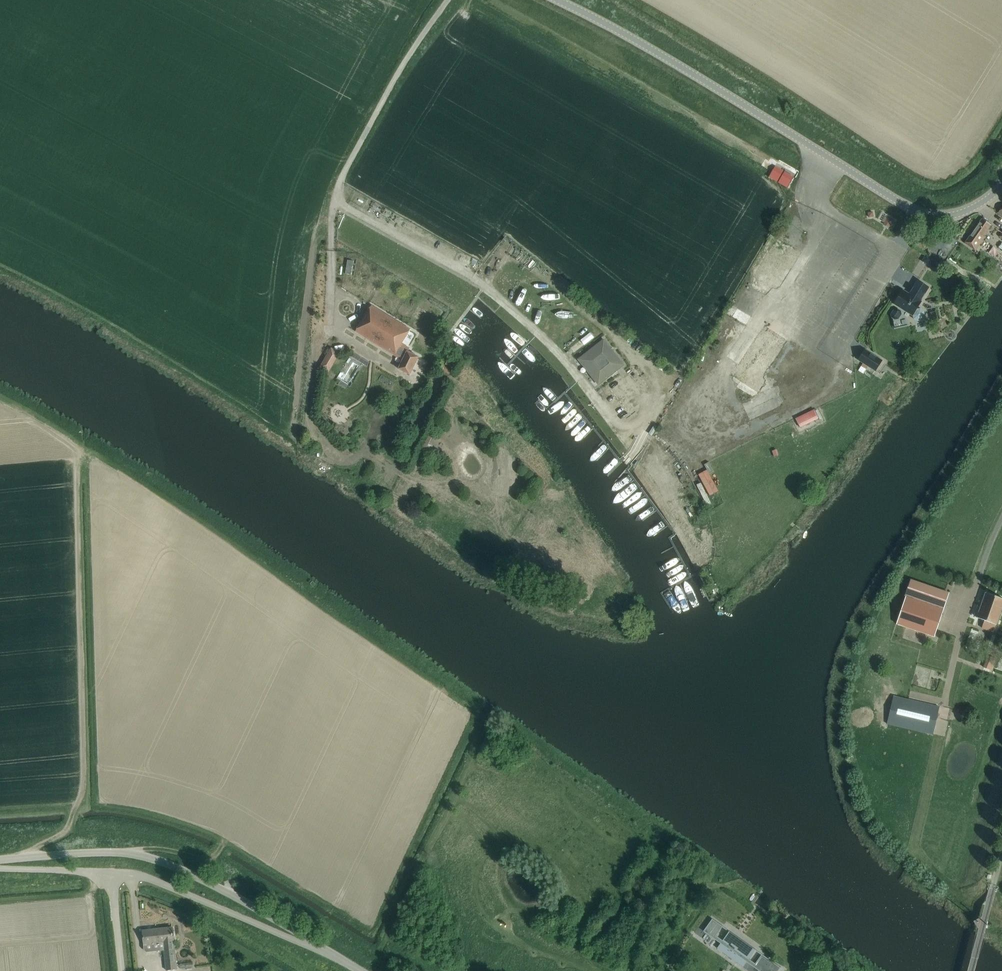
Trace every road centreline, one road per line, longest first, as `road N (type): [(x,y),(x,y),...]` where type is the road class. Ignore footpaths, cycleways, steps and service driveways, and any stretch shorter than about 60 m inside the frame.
road 1 (tertiary): [(559,0),(919,211),(959,212),(1001,183)]
road 2 (unclassified): [(324,949),(148,856),(0,859)]
road 3 (track): [(1001,925),(930,873),(915,848),(946,703)]
road 4 (unclassified): [(110,873),(142,875),(324,949)]

